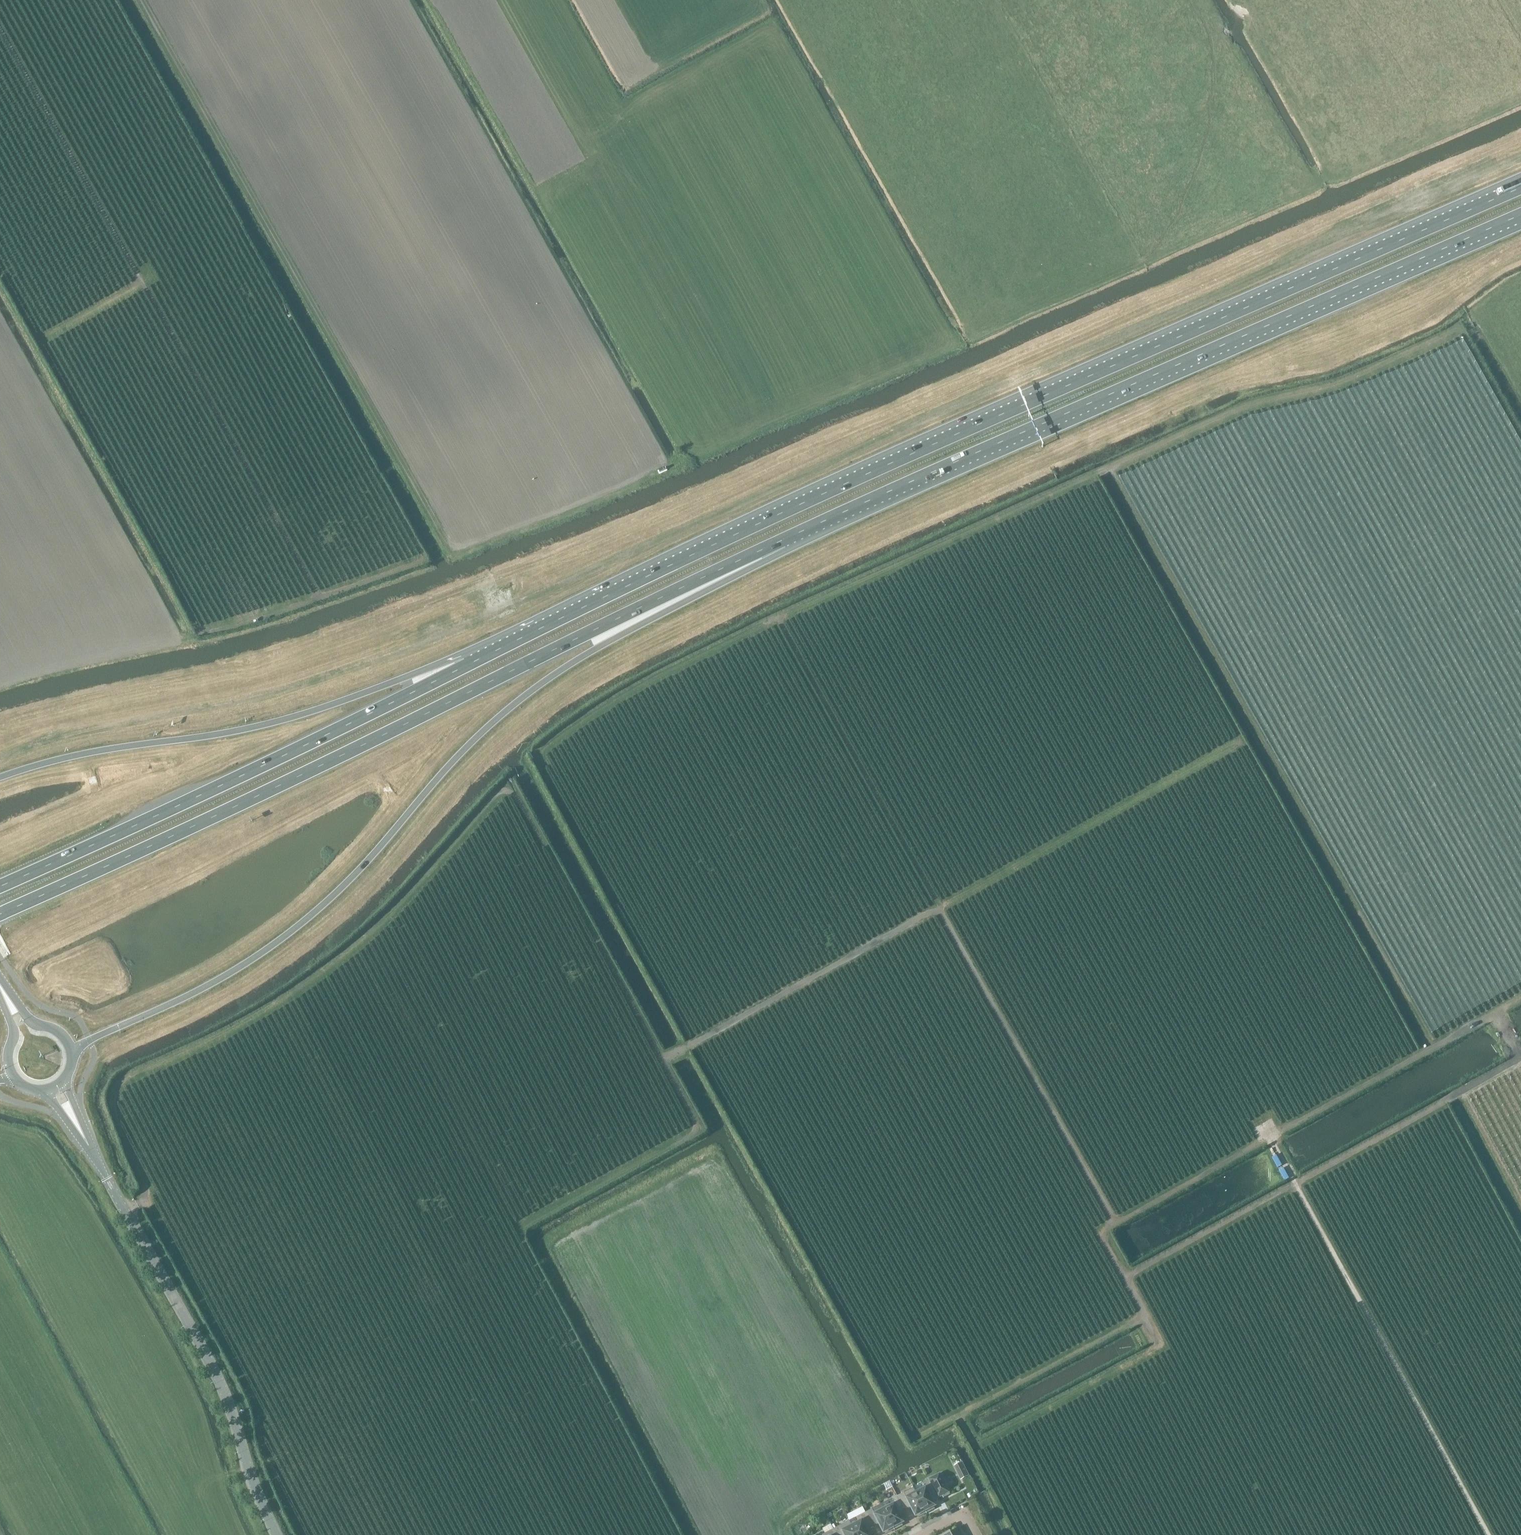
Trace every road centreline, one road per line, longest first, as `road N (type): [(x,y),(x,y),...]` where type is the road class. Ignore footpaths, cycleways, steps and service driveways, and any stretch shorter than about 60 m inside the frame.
road 1 (trunk): [(1520,187),(816,497),(468,664)]
road 2 (trunk): [(73,1049),(225,976),(290,933),(367,861),(471,742),(532,690),(736,575),(782,540)]
road 3 (trunk): [(0,914),(782,540)]
road 4 (trunk): [(782,540),(1520,215)]
road 5 (trunk): [(468,664),(0,886)]
road 6 (trunk): [(468,664),(436,666),(255,727),(63,757),(0,777)]
road 7 (track): [(1273,1148),(1486,1534)]
road 8 (tertiary): [(278,1534),(216,1372),(87,1140)]

